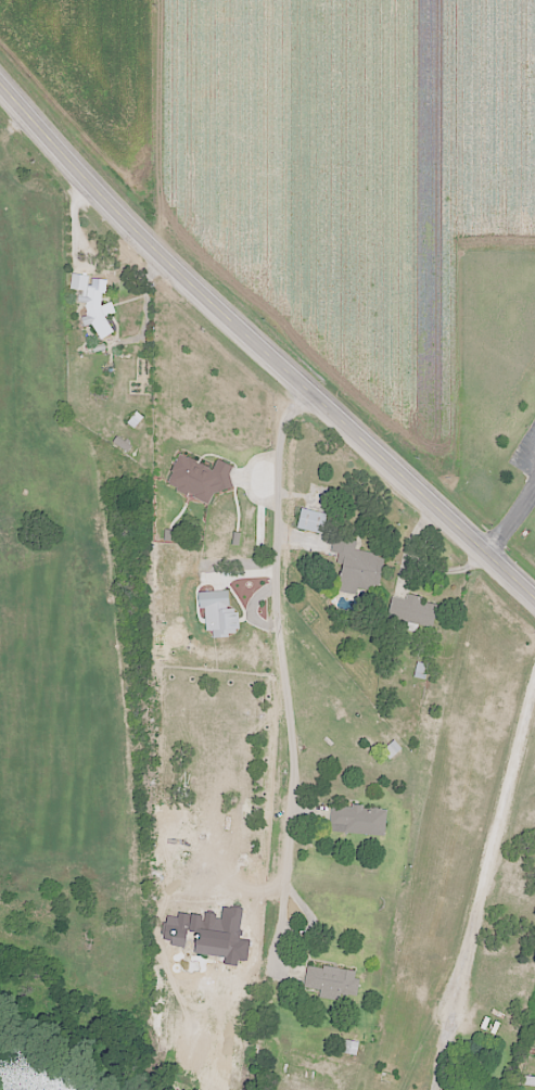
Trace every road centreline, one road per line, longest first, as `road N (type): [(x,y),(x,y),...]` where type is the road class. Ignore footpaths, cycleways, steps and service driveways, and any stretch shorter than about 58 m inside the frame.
road 1 (secondary): [(534,598),(292,384),(0,84)]
road 2 (residential): [(292,384),(278,586),(292,788),(277,962)]
road 3 (residential): [(428,1089),(534,680)]
road 4 (residential): [(168,0),(167,261)]

